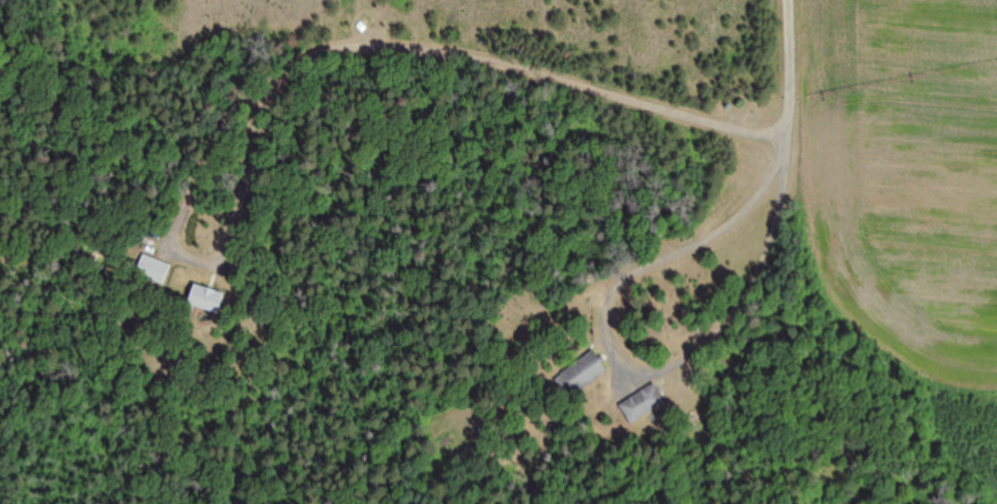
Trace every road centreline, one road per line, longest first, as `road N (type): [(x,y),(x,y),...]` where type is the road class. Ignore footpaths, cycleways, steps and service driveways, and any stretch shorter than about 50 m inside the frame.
road 1 (residential): [(790,34),(521,107),(332,252),(161,258)]
road 2 (residential): [(782,196),(371,364)]
road 3 (residential): [(791,0),(782,196)]

